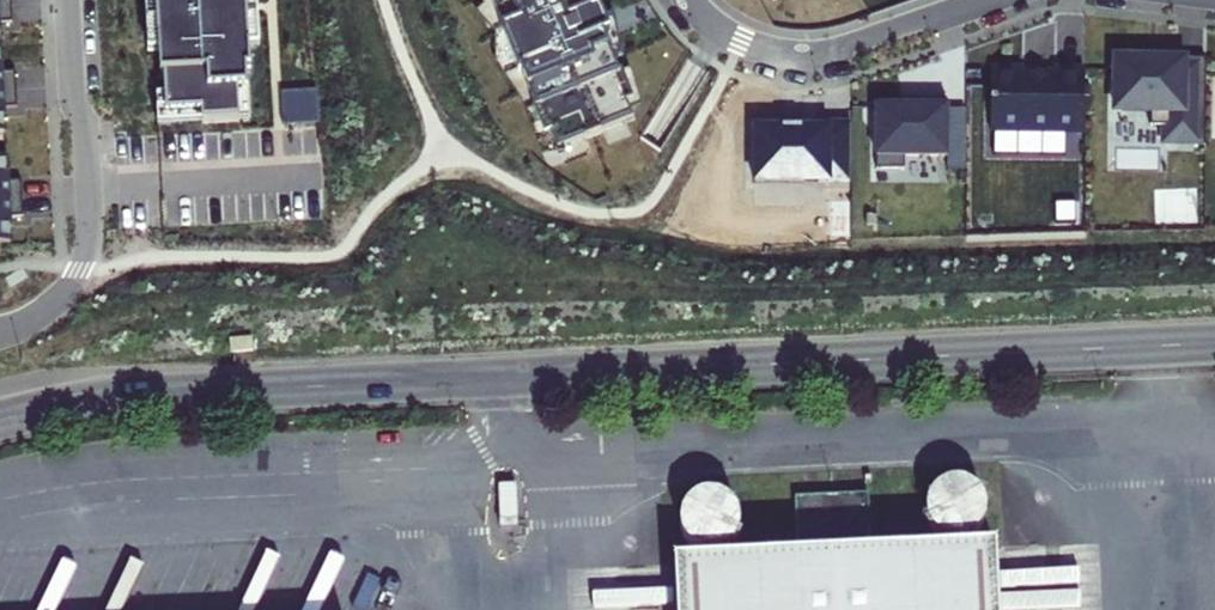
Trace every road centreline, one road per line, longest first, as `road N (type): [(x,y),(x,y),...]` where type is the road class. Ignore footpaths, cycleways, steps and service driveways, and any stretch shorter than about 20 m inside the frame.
road 1 (tertiary): [(0,419),(156,394),(1214,344)]
road 2 (residential): [(47,311),(82,271),(94,228),(89,132),(73,89),(68,0)]
road 3 (residential): [(689,0),(729,36),(800,54),(835,50),(983,0)]

